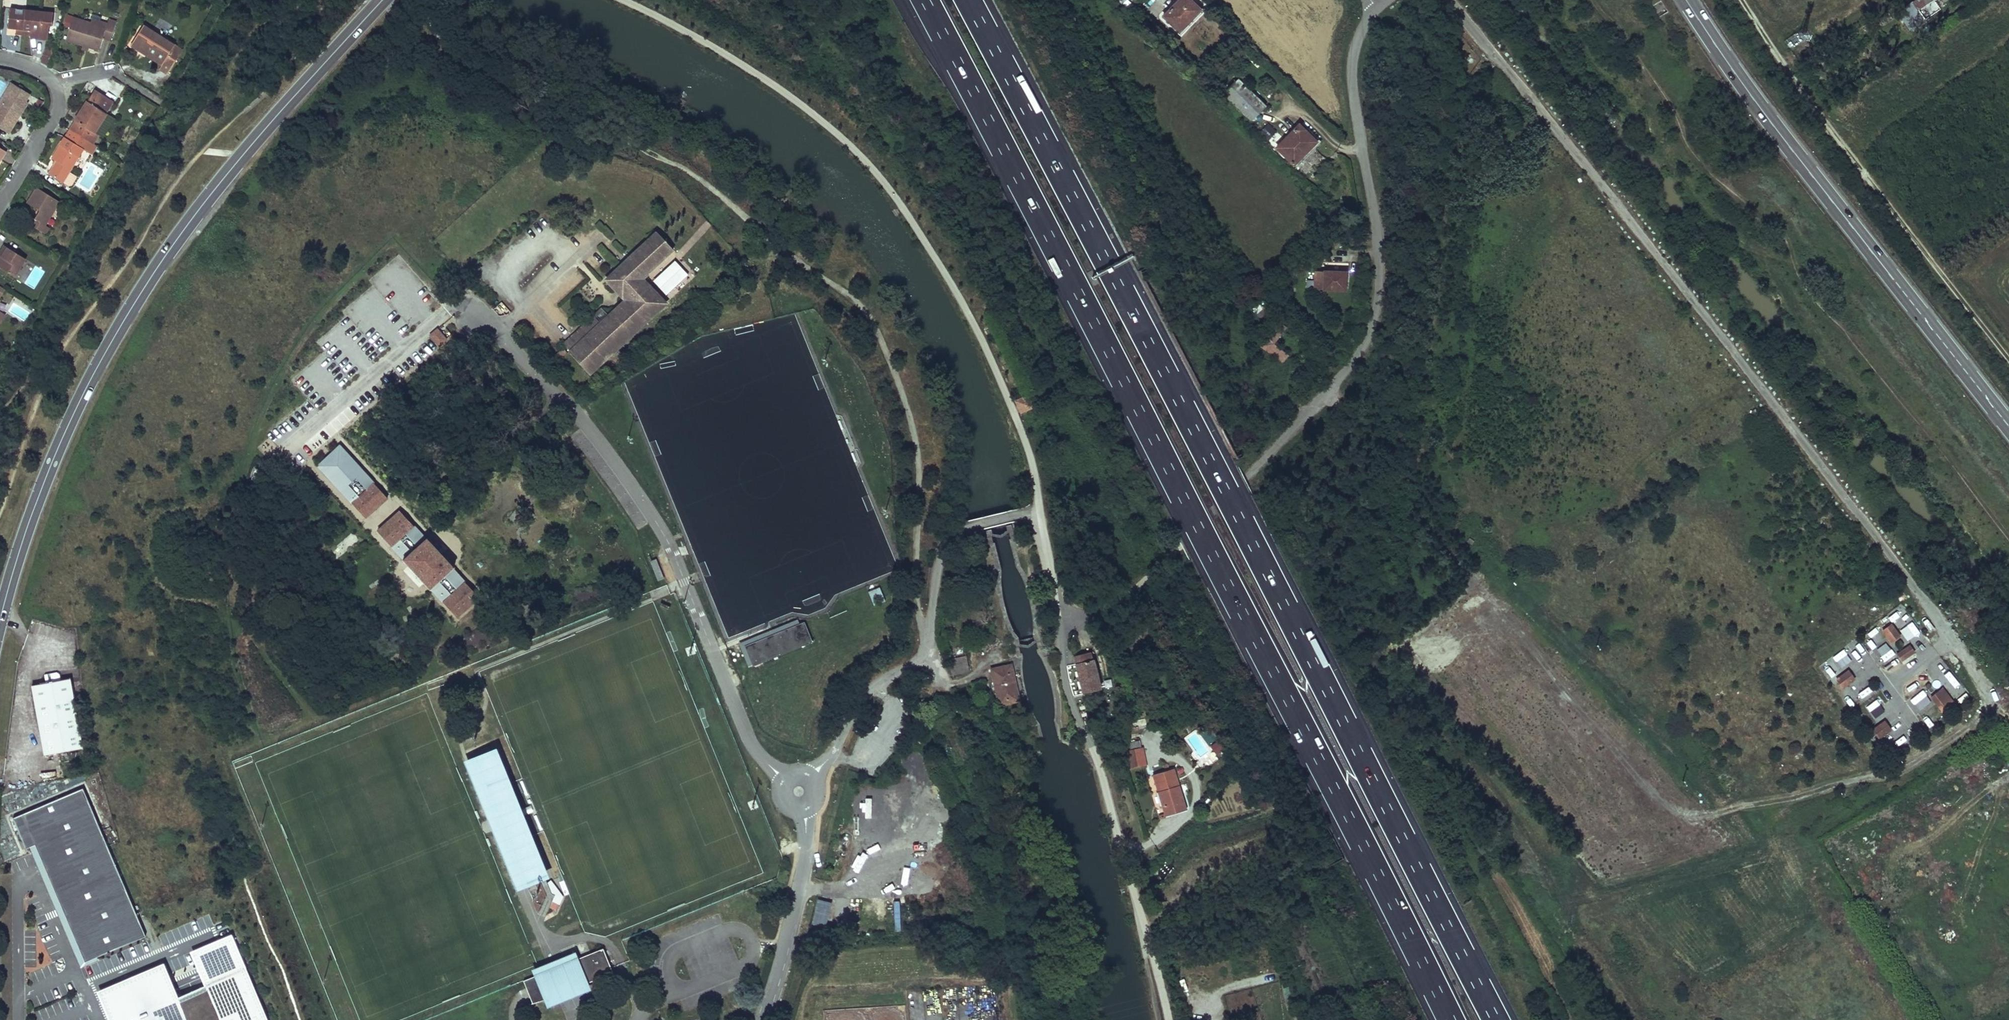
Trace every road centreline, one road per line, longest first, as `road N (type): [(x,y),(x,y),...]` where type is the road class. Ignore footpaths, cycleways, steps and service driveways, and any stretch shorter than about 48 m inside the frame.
road 1 (motorway): [(925,0),(1452,1019)]
road 2 (motorway): [(1494,1019),(970,0)]
road 3 (tertiary): [(0,620),(55,455),(137,299),(257,138),(383,0)]
road 4 (residential): [(1079,721),(1040,510),(963,528),(948,540),(930,654),(879,684),(812,779)]
road 5 (track): [(873,326),(853,298),(697,176),(458,55),(434,35),(424,0)]
road 6 (primary): [(2008,423),(1737,76),(1690,0)]
road 7 (residential): [(1378,4),(1354,80),(1381,307),(1366,346),(1249,479)]
road 8 (track): [(1742,0),(2008,359)]
road 9 (track): [(873,326),(915,437),(916,596),(928,635)]
road 10 (residential): [(806,806),(798,883),(761,1019)]
road 11 (track): [(555,389),(405,497)]
road 12 (residential): [(57,84),(58,111),(0,207)]

